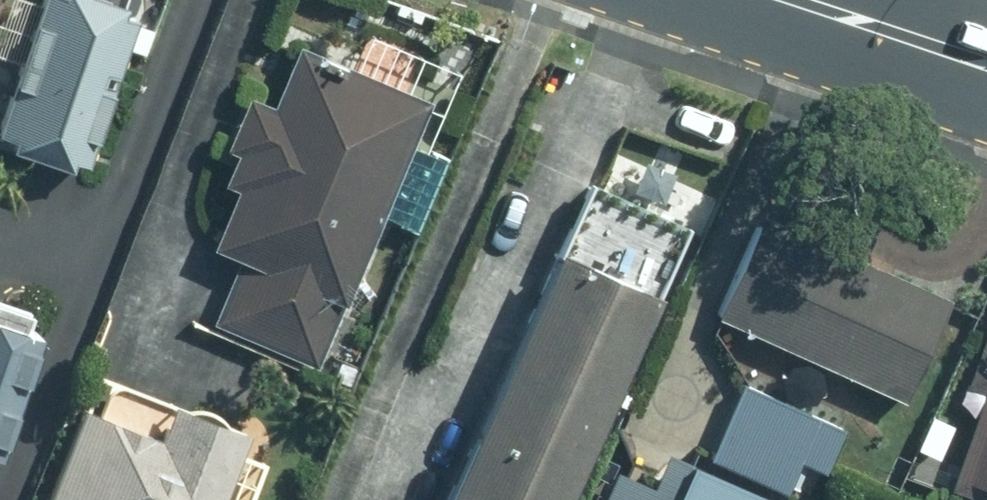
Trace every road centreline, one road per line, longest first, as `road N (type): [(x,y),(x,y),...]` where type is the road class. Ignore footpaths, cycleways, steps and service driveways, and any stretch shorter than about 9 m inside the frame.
road 1 (secondary): [(986,62),(810,0)]

